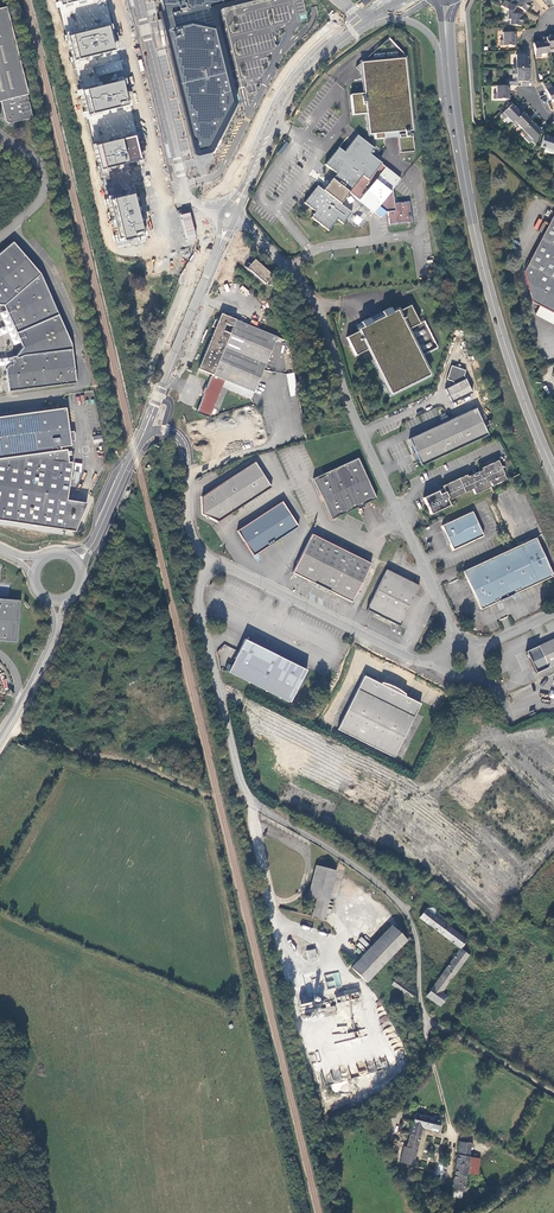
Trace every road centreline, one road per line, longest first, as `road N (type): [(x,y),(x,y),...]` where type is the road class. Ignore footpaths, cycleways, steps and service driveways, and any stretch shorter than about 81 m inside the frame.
road 1 (unclassified): [(204,558),(202,621),(245,790),(405,905),(431,1051),(454,1134),(463,1139)]
road 2 (unclassified): [(455,641),(355,417),(317,306),(232,216)]
road 3 (secondary): [(553,471),(492,300),(451,95)]
road 4 (unclassified): [(204,558),(409,658),(441,660)]
road 5 (unclassified): [(0,401),(85,381),(78,339),(49,273),(14,228)]
road 6 (residential): [(139,0),(189,200),(232,216)]
road 7 (tertiary): [(232,216),(143,432)]
road 8 (tertiary): [(320,56),(282,107),(232,216)]
road 9 (unclassified): [(143,432),(173,433),(183,446),(190,528),(204,558)]
road 10 (track): [(426,1020),(553,1091)]
road 11 (unclassified): [(0,137),(47,179),(44,199),(14,228)]
road 12 (tertiary): [(143,432),(92,545)]
road 13 (tertiary): [(377,17),(416,23),(431,34),(451,95)]

